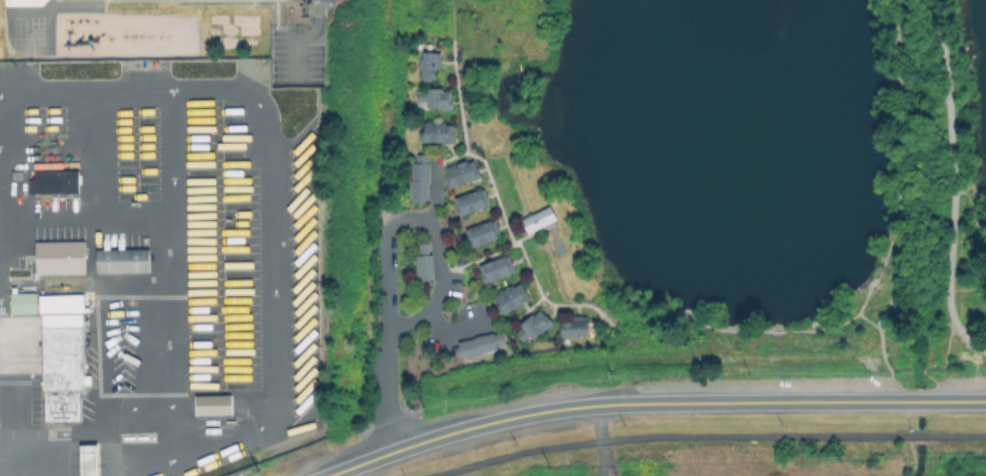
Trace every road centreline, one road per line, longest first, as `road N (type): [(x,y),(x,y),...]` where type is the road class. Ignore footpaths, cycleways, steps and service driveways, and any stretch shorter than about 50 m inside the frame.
road 1 (secondary): [(330,475),(487,424),(596,406),(985,402)]

